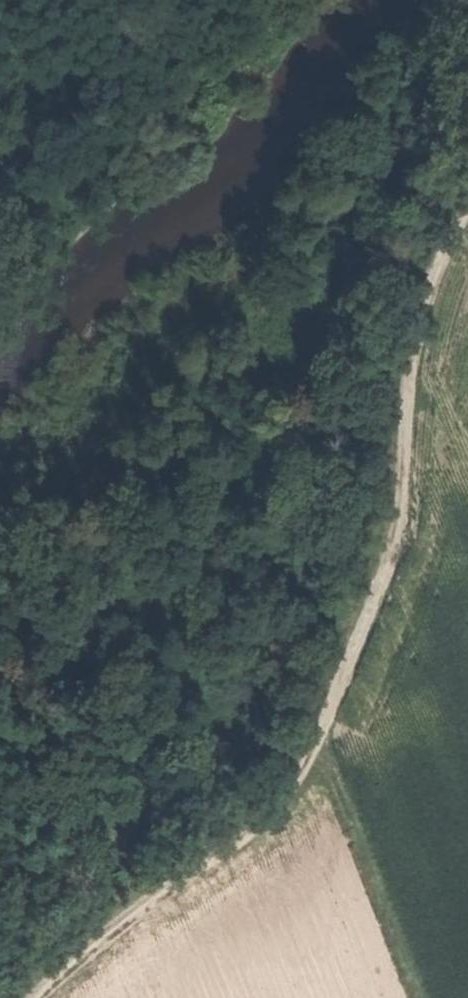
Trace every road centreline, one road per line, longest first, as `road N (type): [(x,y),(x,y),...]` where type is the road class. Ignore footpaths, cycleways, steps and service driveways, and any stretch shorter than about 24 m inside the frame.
road 1 (track): [(467,207),(427,288),(420,414),(401,517),(316,741),(250,834),(187,873),(33,997)]
road 2 (track): [(415,997),(316,741)]

